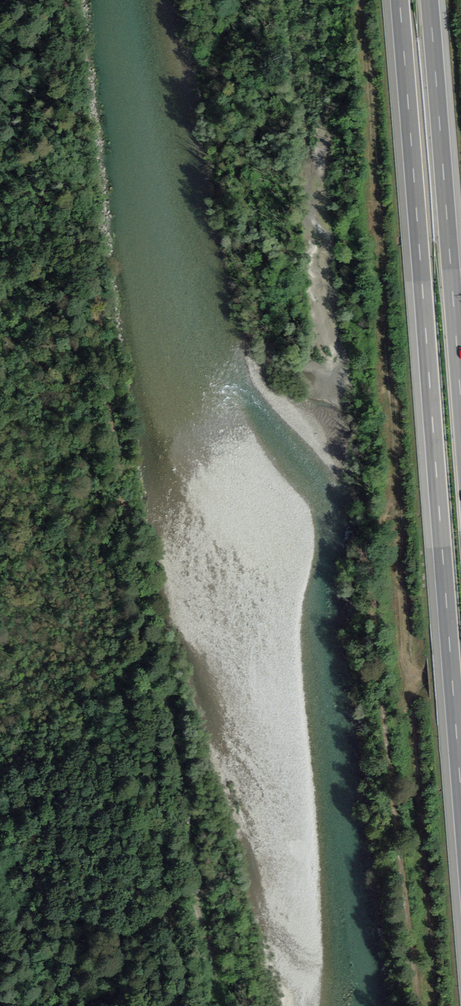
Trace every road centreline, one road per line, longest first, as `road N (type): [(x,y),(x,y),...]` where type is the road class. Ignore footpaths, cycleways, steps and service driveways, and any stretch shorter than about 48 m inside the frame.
road 1 (motorway): [(399,0),(460,798)]
road 2 (track): [(355,0),(398,402),(404,659),(421,675)]
road 3 (motorway): [(460,408),(428,0)]
road 4 (track): [(432,1005),(404,659)]
road 5 (track): [(25,1005),(23,945),(0,815)]
road 6 (track): [(0,946),(137,927),(175,936)]

